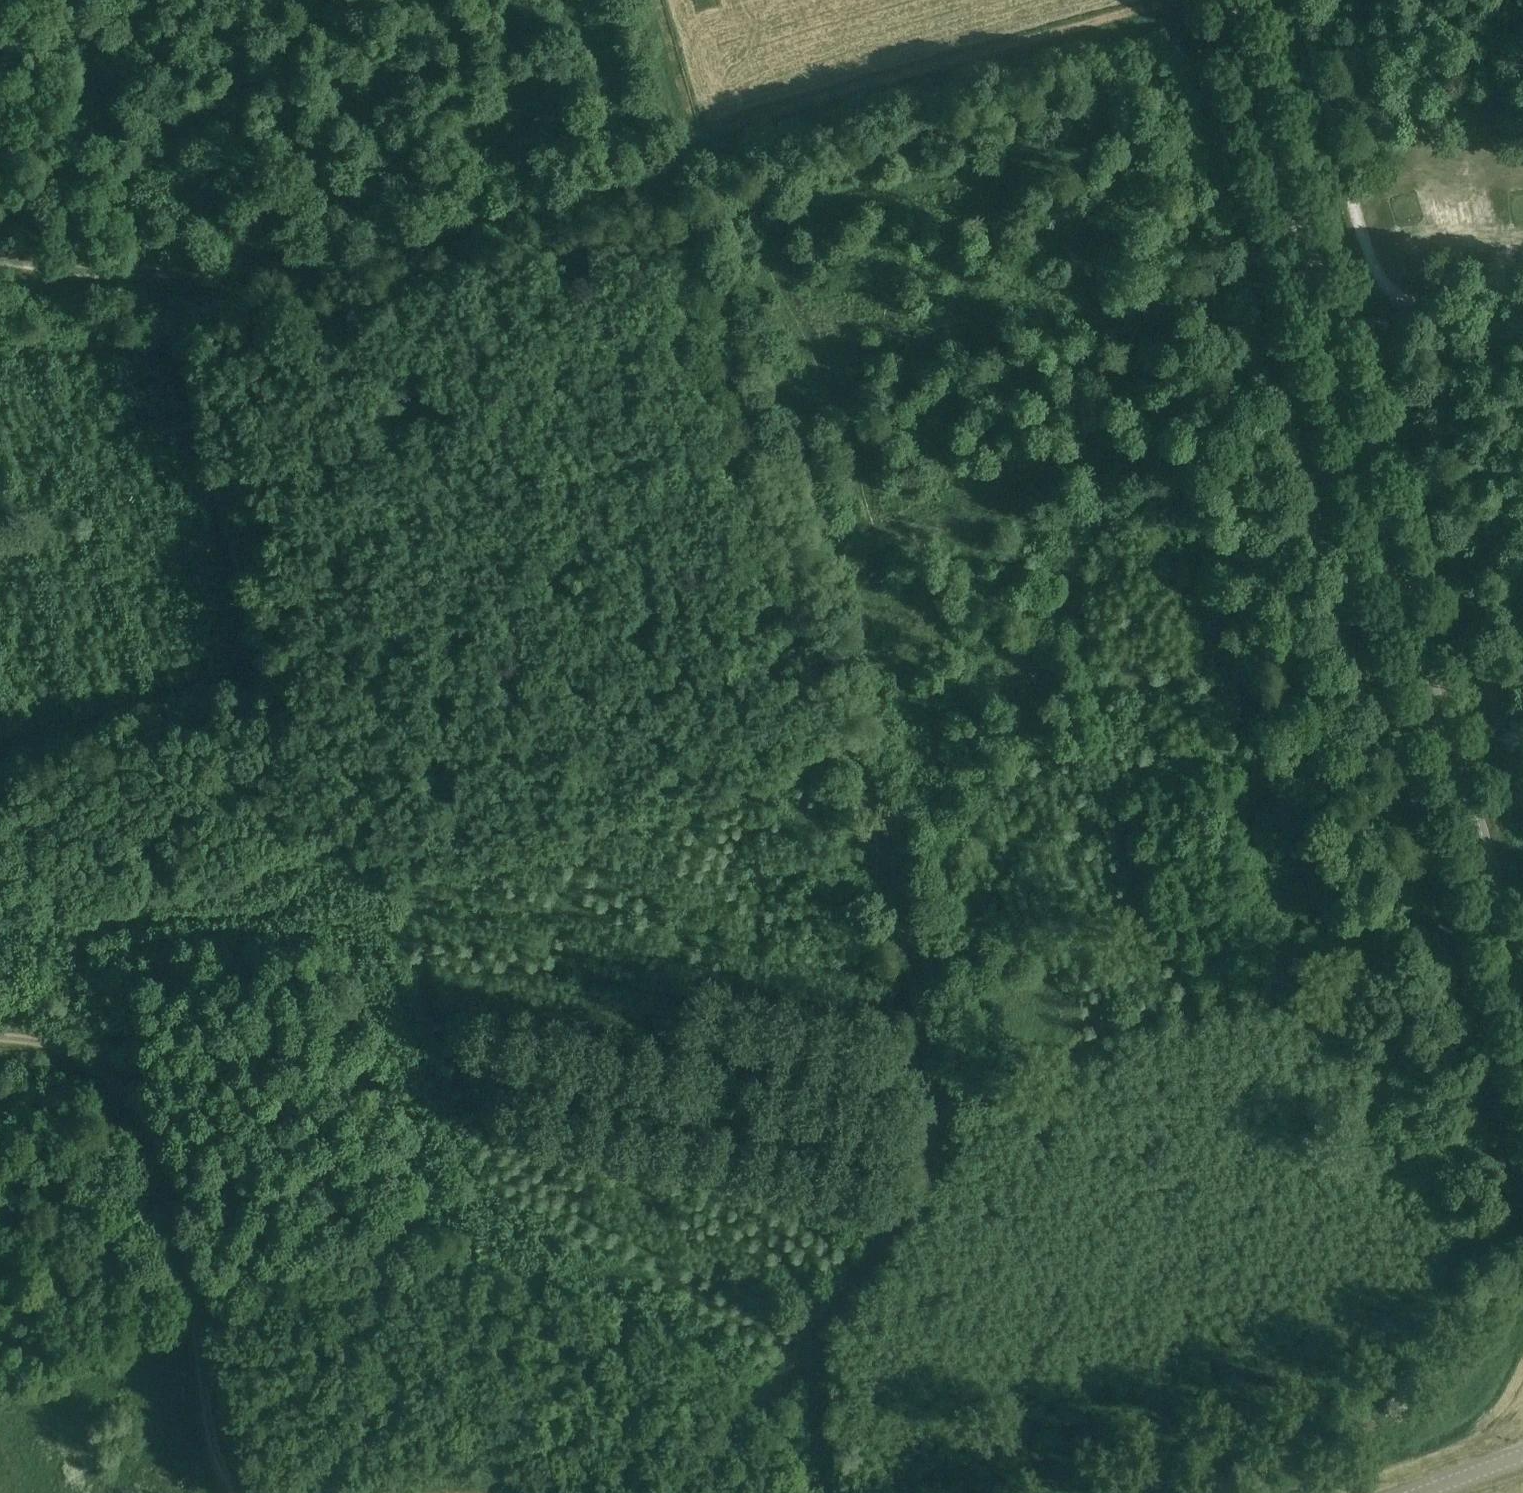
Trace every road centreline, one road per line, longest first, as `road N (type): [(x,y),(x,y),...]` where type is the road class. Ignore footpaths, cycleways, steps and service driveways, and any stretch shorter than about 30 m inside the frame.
road 1 (tertiary): [(1522,968),(1241,0)]
road 2 (track): [(239,1492),(222,1476),(148,1137),(83,1060),(0,1043)]

